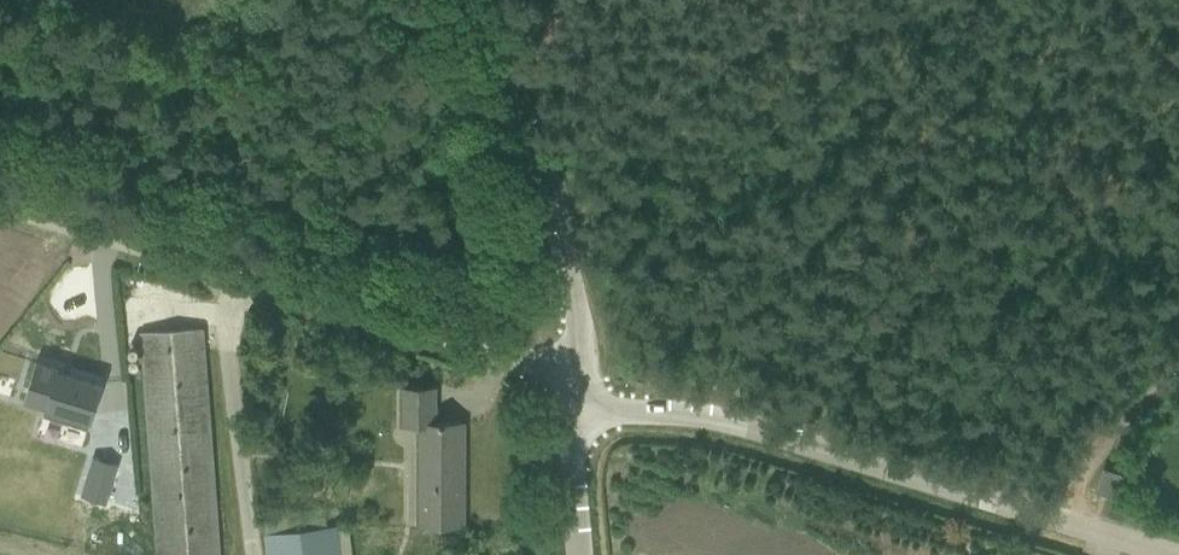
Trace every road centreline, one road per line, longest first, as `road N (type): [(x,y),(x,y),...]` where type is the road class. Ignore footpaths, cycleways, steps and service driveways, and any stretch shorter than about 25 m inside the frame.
road 1 (unclassified): [(1173,554),(705,416),(611,410),(578,388)]
road 2 (unclassified): [(578,388),(546,367),(0,200)]
road 3 (unclassified): [(578,388),(577,309),(521,83),(484,0)]
road 4 (track): [(1178,370),(1097,463),(1073,524)]
road 5 (unclassified): [(580,554),(570,444),(578,388)]

